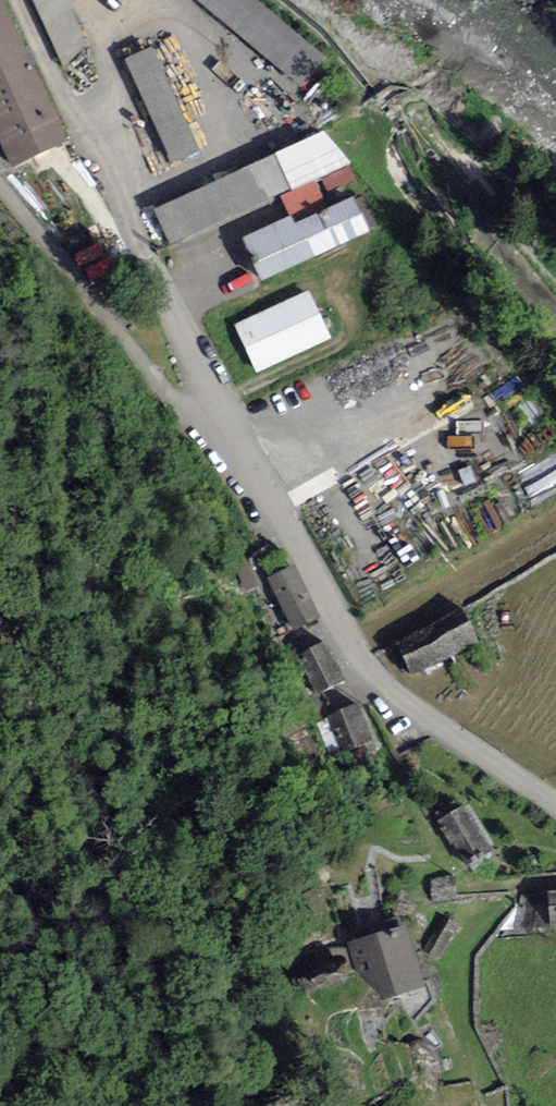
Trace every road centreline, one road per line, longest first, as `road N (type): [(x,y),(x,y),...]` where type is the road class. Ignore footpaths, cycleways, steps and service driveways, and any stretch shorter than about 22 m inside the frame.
road 1 (residential): [(0,185),(267,506),(341,630),(390,690),(555,804)]

